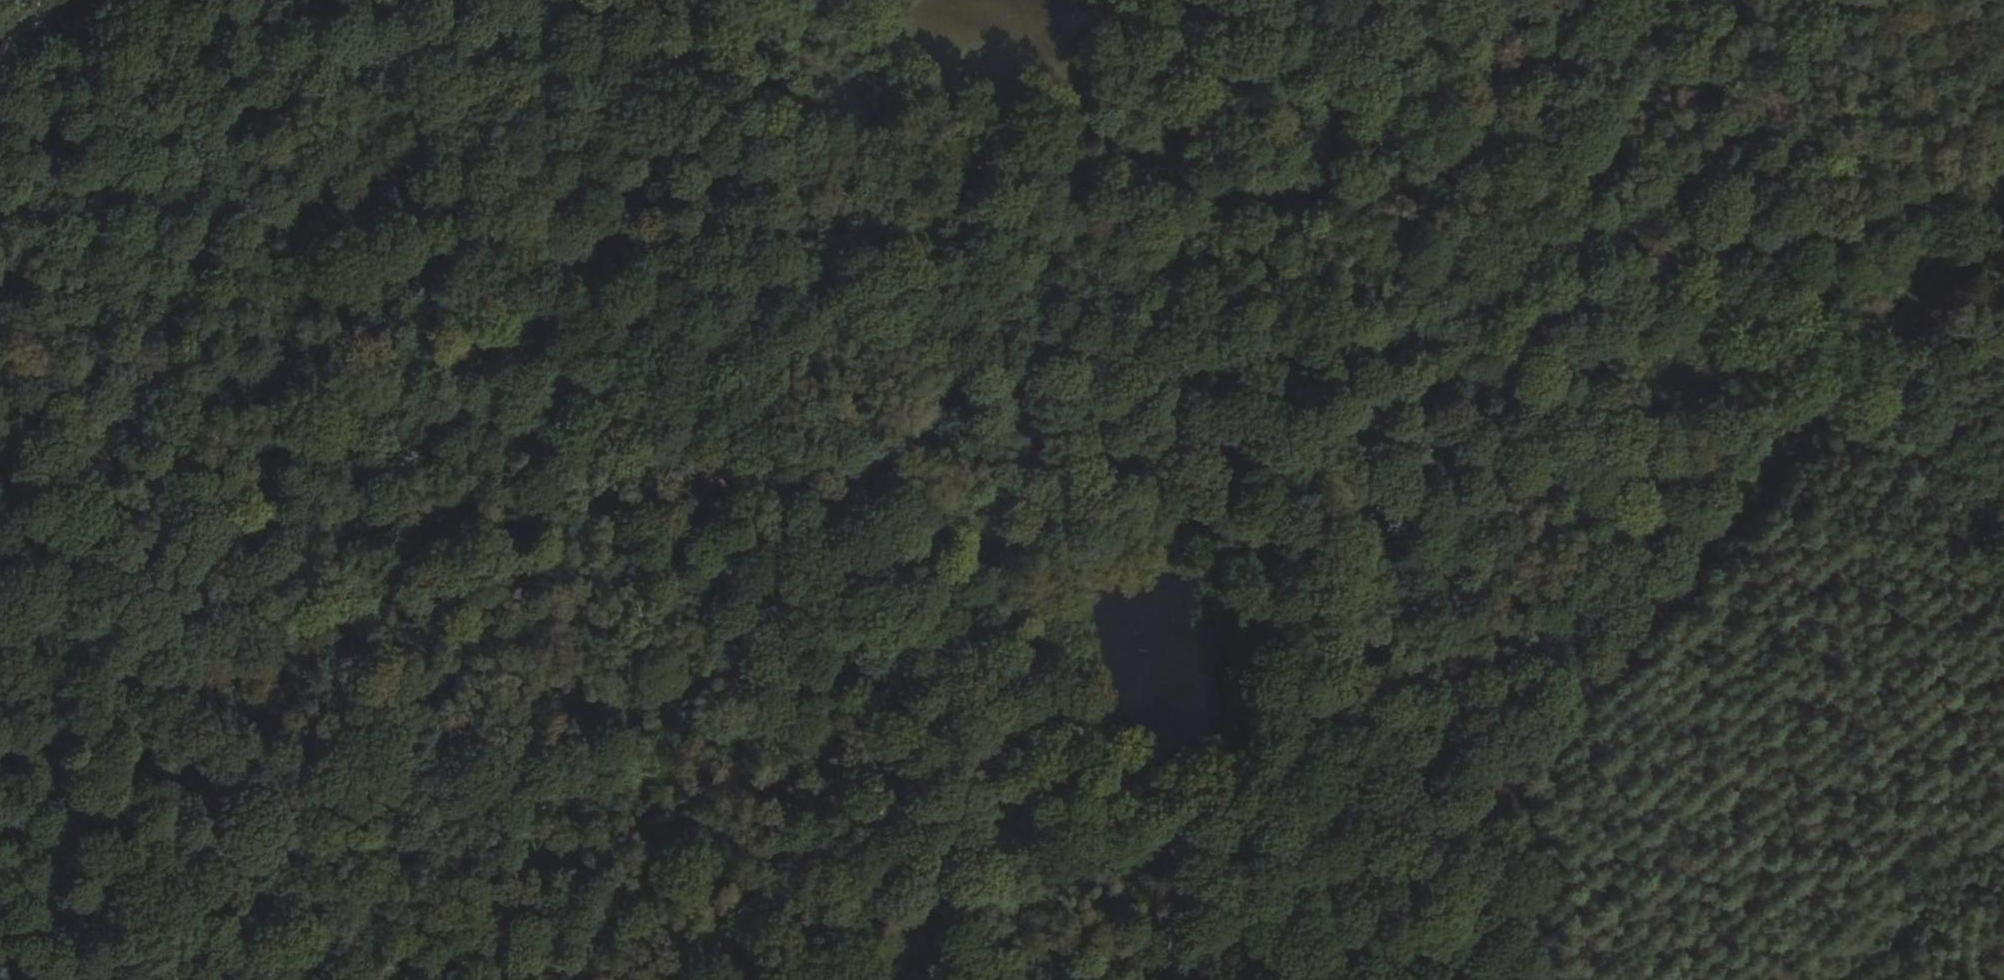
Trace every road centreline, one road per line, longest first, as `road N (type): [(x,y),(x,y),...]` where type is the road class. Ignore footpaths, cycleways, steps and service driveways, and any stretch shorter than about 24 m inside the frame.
road 1 (track): [(624,398),(814,317),(851,316),(913,271),(942,216),(994,163),(1087,125),(1290,189),(1513,148),(1545,164),(1640,242),(1734,289),(1842,380)]
road 2 (track): [(624,398),(1289,979)]
road 3 (track): [(2003,189),(1842,380)]

